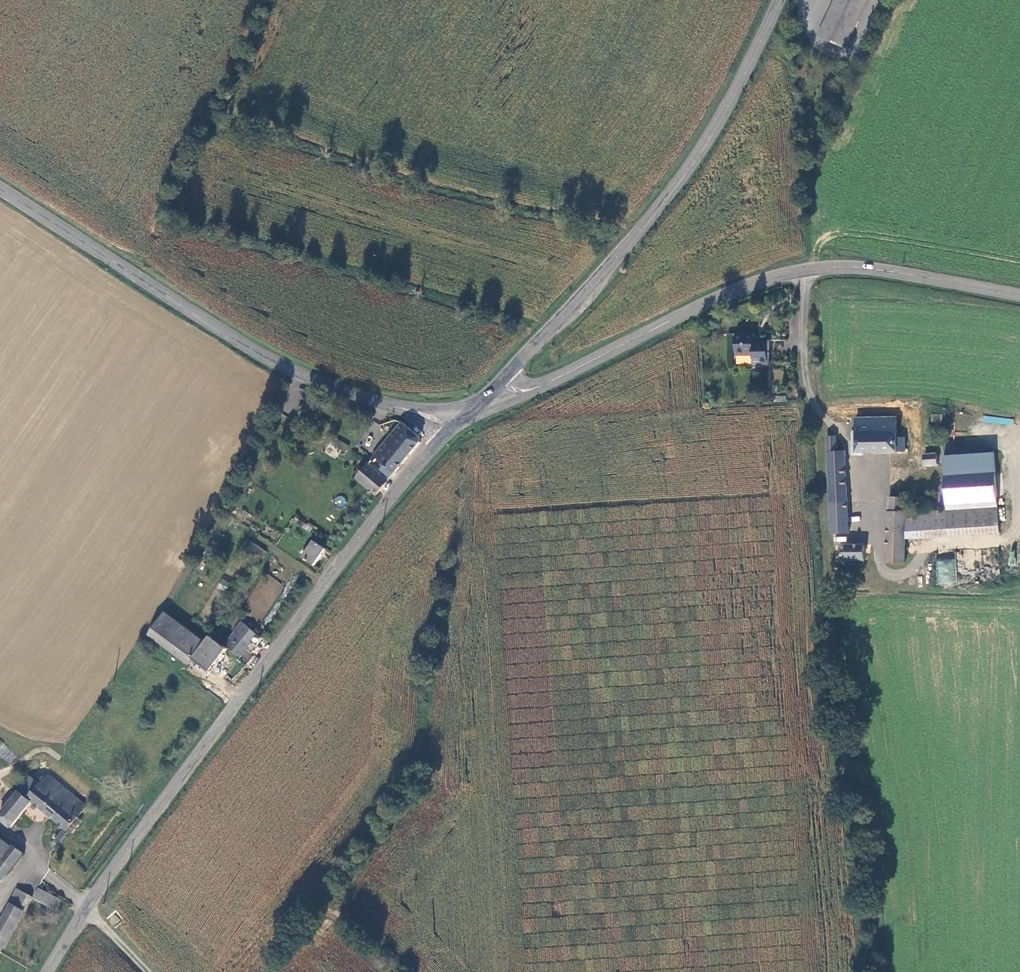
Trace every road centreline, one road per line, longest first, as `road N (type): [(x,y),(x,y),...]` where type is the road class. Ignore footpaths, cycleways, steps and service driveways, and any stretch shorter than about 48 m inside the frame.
road 1 (tertiary): [(85,907),(402,481),(452,429)]
road 2 (secondary): [(452,429),(281,364),(0,188)]
road 3 (tertiary): [(498,385),(670,192),(715,126),(779,0)]
road 4 (secondary): [(804,271),(720,294),(532,388),(498,385)]
road 5 (secondary): [(1019,297),(892,271),(804,271)]
road 6 (unclassified): [(855,460),(816,408),(805,378),(804,271)]

